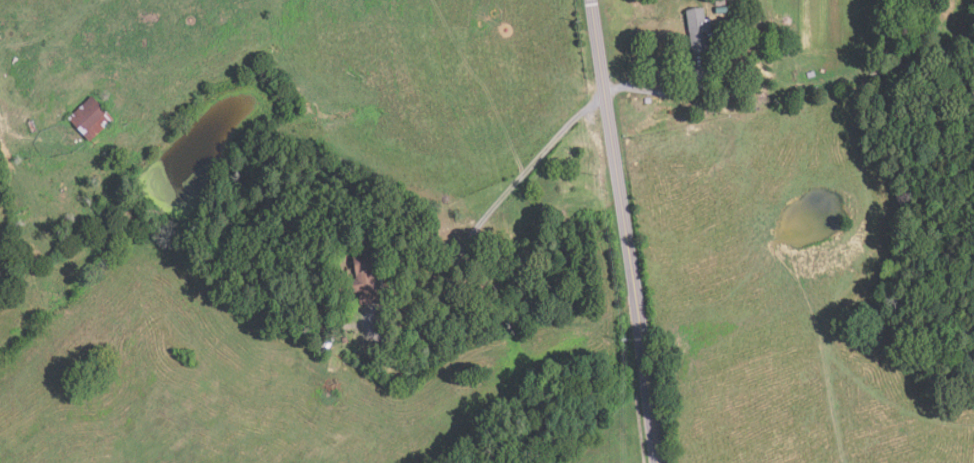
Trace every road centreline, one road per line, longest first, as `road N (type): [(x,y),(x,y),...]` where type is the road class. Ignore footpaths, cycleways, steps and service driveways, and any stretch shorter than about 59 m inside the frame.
road 1 (secondary): [(661,462),(593,0)]

